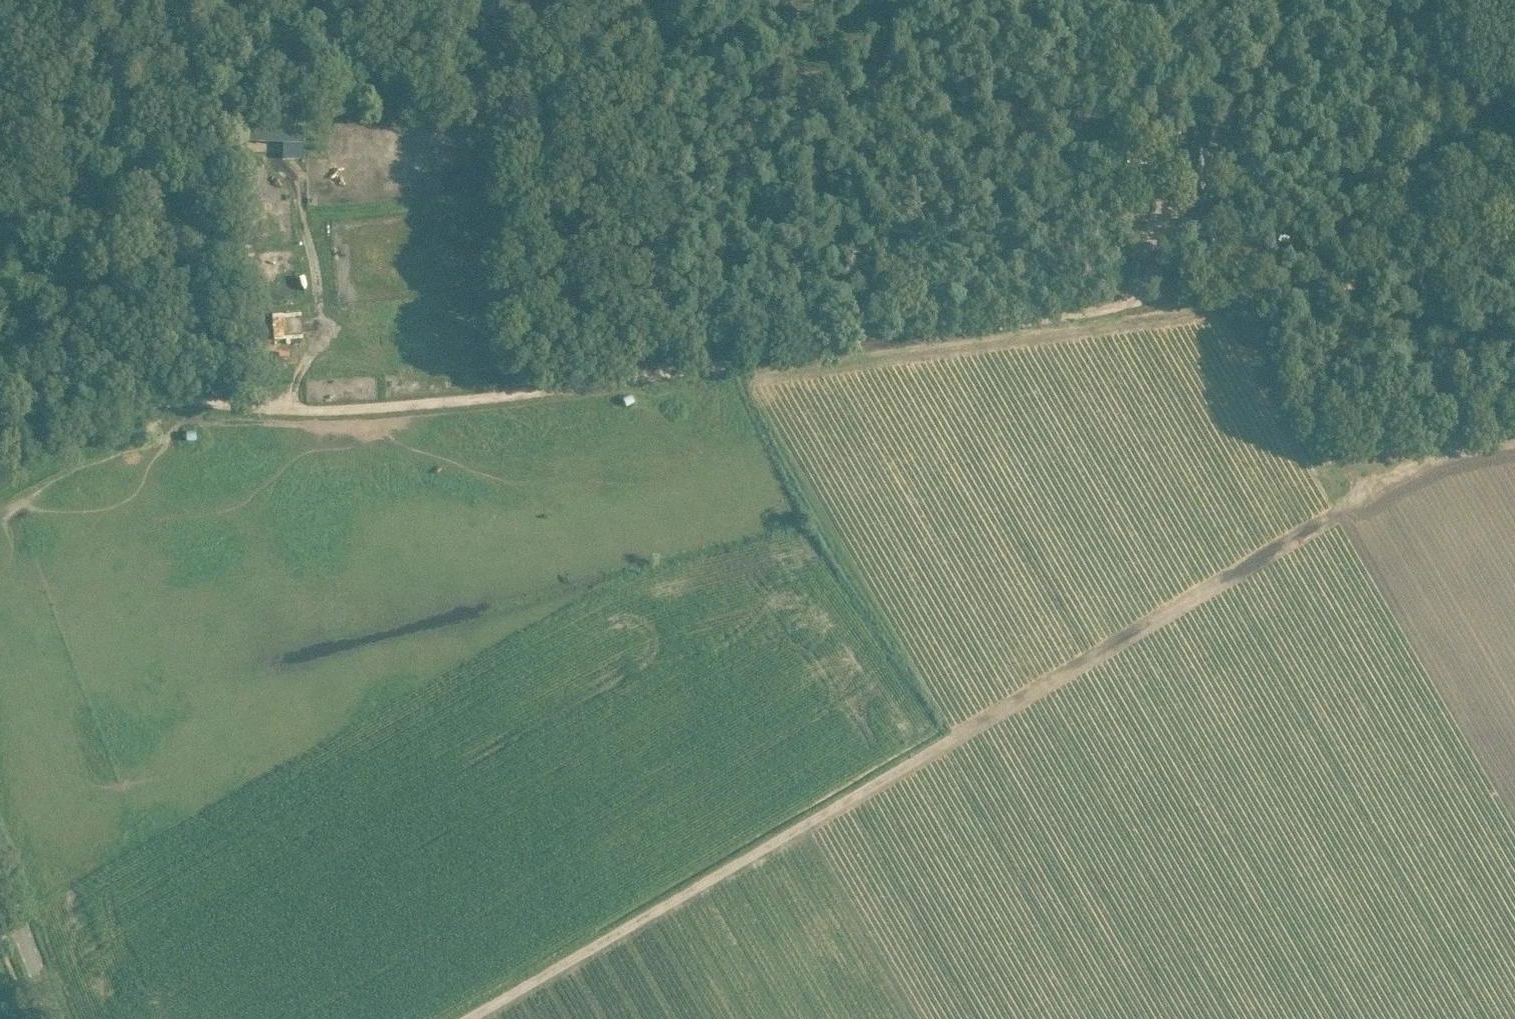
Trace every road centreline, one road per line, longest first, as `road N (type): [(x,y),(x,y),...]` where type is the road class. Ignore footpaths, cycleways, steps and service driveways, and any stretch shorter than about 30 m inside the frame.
road 1 (track): [(1005,327),(395,405),(326,411),(150,402),(103,413),(0,466)]
road 2 (track): [(1514,249),(1330,288),(1277,290)]
road 3 (unclassified): [(55,1018),(0,877)]

